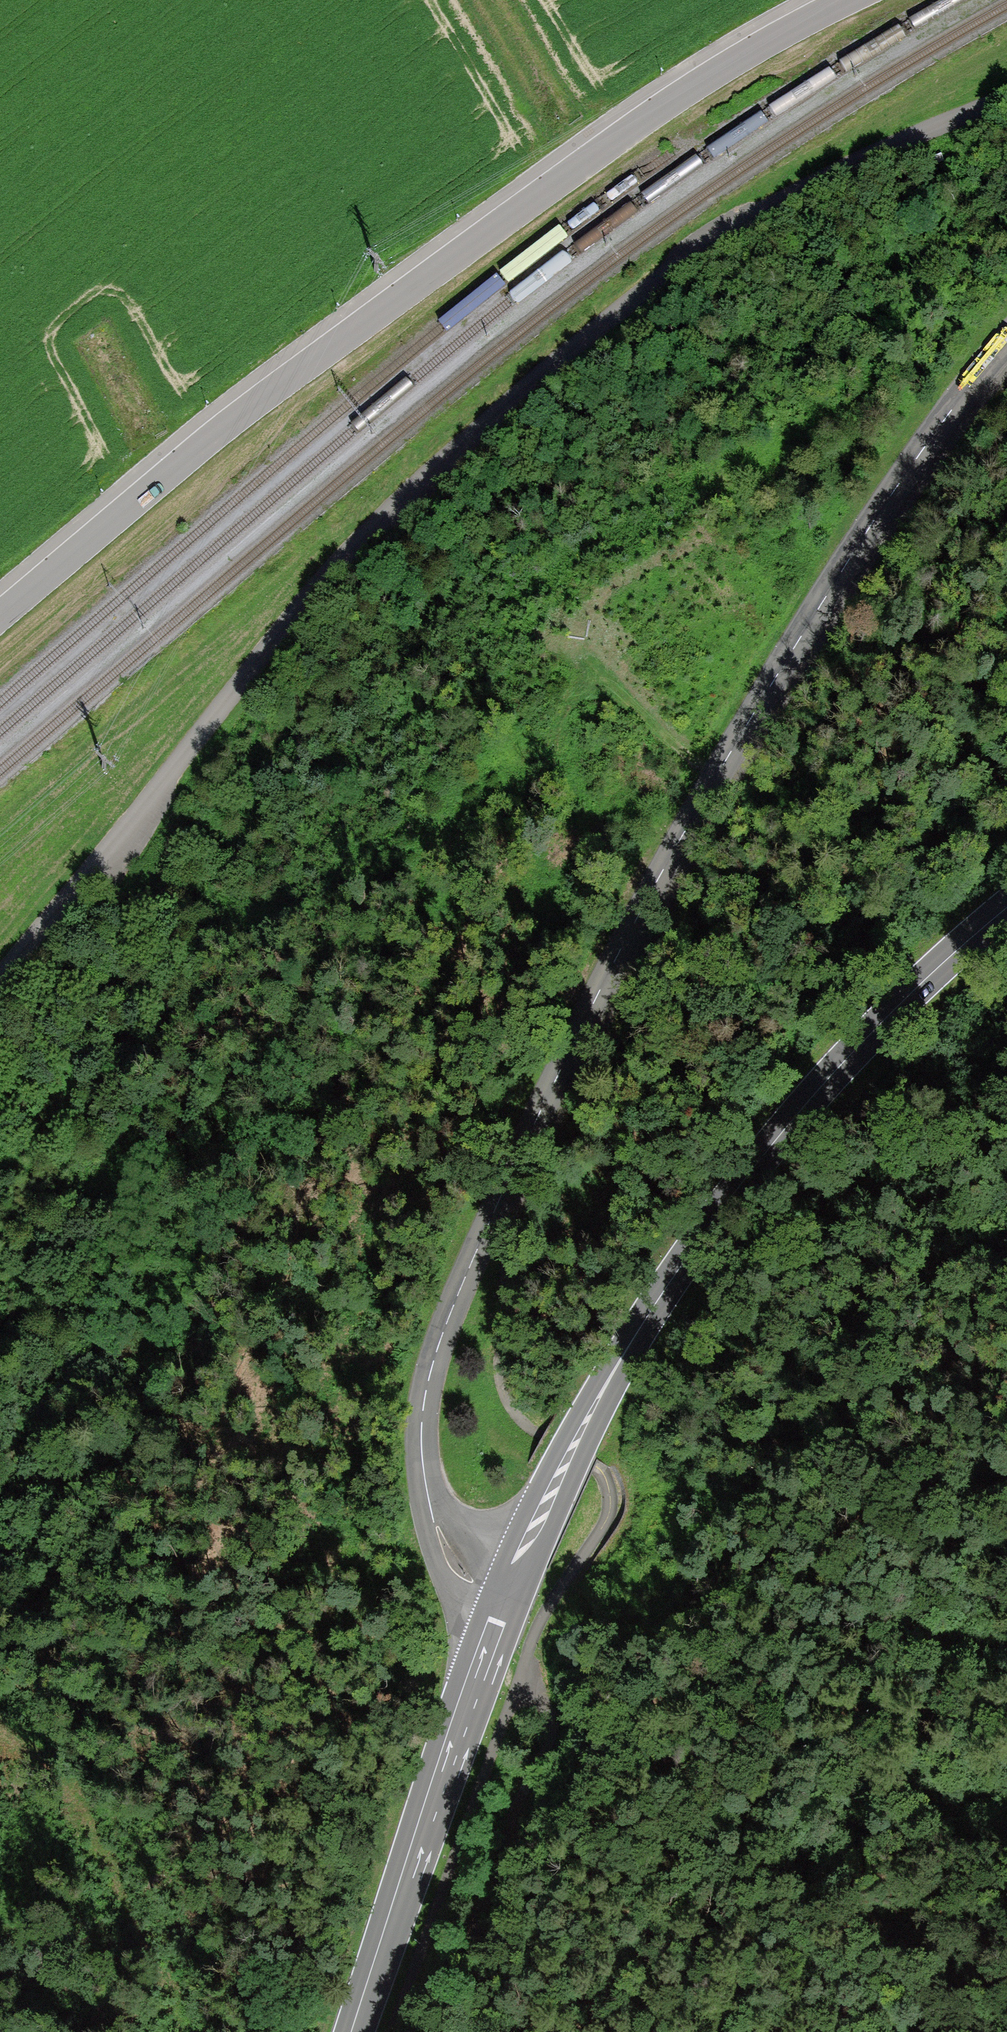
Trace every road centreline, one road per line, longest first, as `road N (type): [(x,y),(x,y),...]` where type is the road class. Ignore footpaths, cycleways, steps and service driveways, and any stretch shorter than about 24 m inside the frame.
road 1 (tertiary): [(503,1597),(470,1581),(432,1513),(421,1418),(443,1330),(578,1034),(712,783),(887,500),(1006,342)]
road 2 (unclassified): [(0,976),(322,583),(549,367),(710,242),(780,200),(1006,99)]
road 3 (unclassified): [(850,0),(603,149),(226,425),(0,618)]
road 4 (primary): [(1006,909),(839,1067),(681,1265),(584,1424),(503,1597)]
road 5 (track): [(300,608),(0,1133)]
road 6 (track): [(499,1201),(503,1380),(515,1413),(541,1441),(593,1468),(612,1499),(607,1523),(537,1624)]
road 7 (primary): [(503,1597),(354,2031)]
road 8 (track): [(537,1624),(394,2031)]
road 9 (track): [(473,2031),(468,1972),(483,1901),(545,1734),(544,1718),(517,1691)]
road 10 (track): [(712,783),(553,633)]

